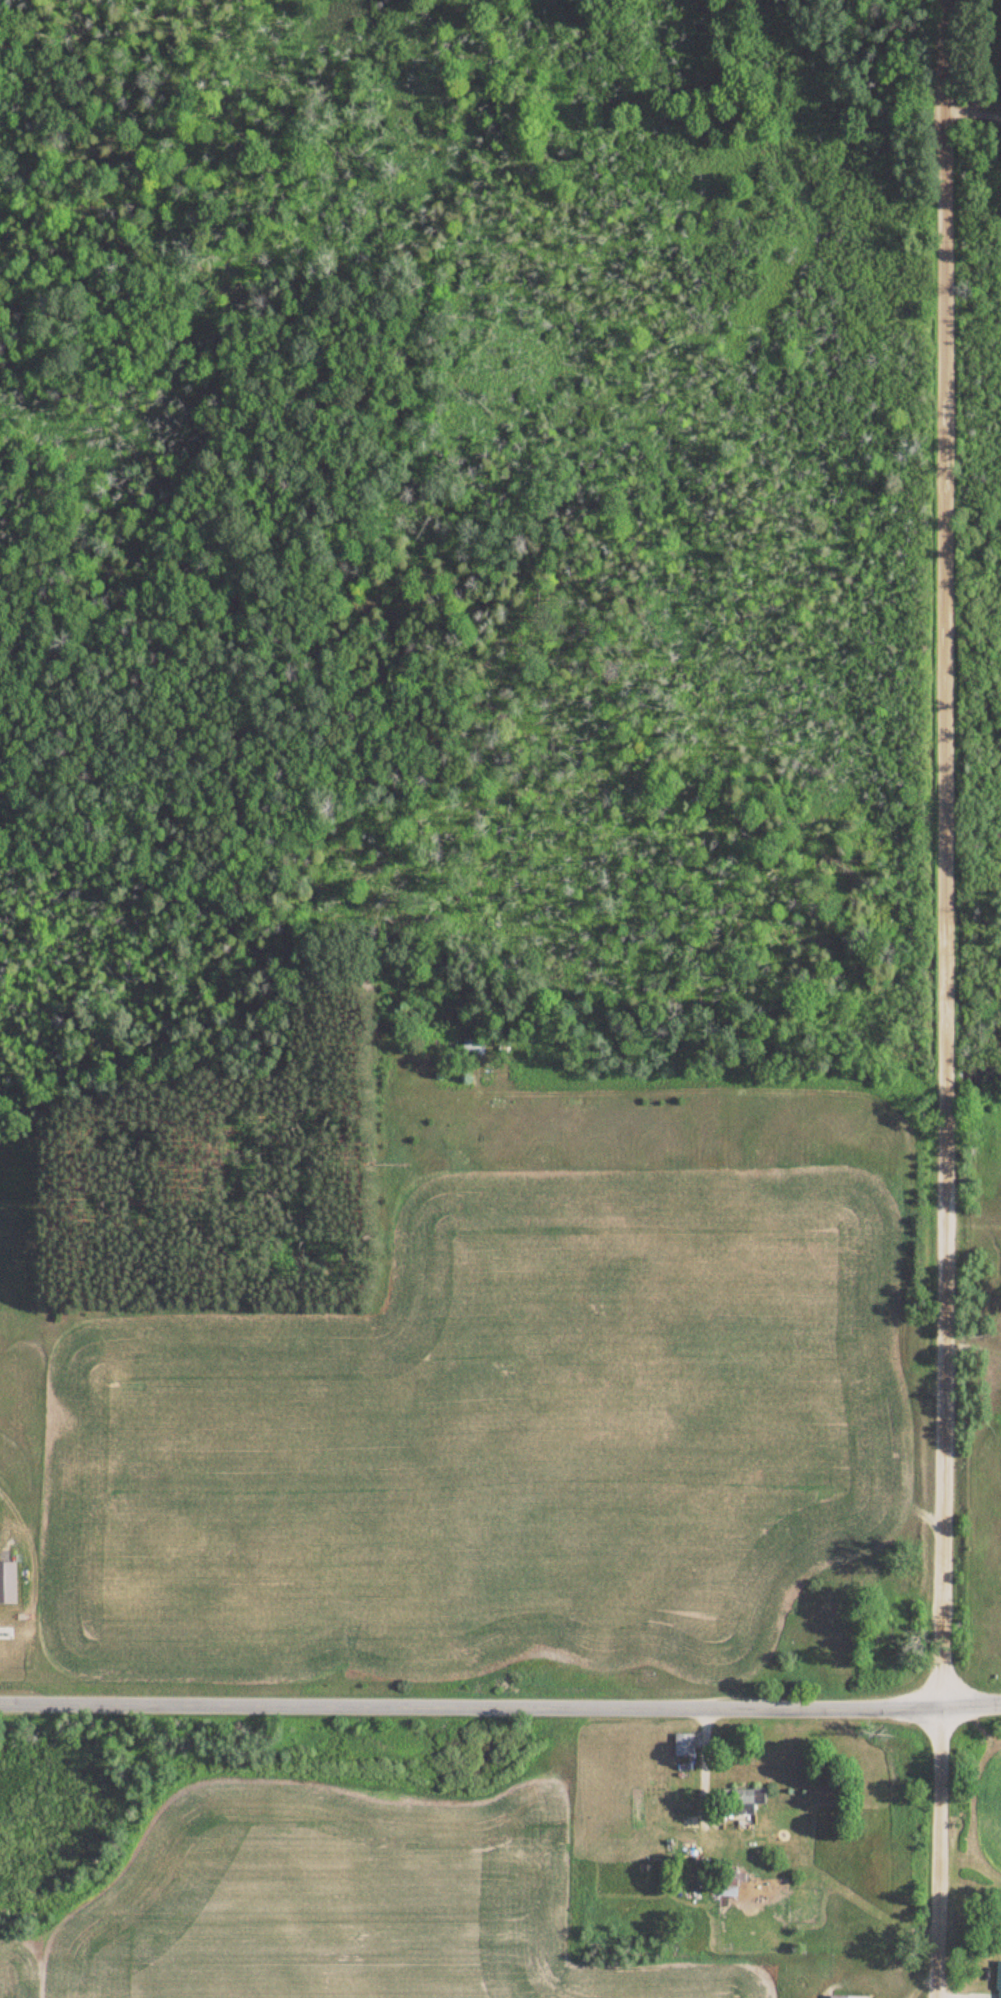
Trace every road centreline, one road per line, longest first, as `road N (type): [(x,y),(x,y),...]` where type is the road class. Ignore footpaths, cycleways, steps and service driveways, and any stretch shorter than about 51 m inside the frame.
road 1 (residential): [(939,1997),(944,0)]
road 2 (residential): [(1000,1705),(0,1703)]

